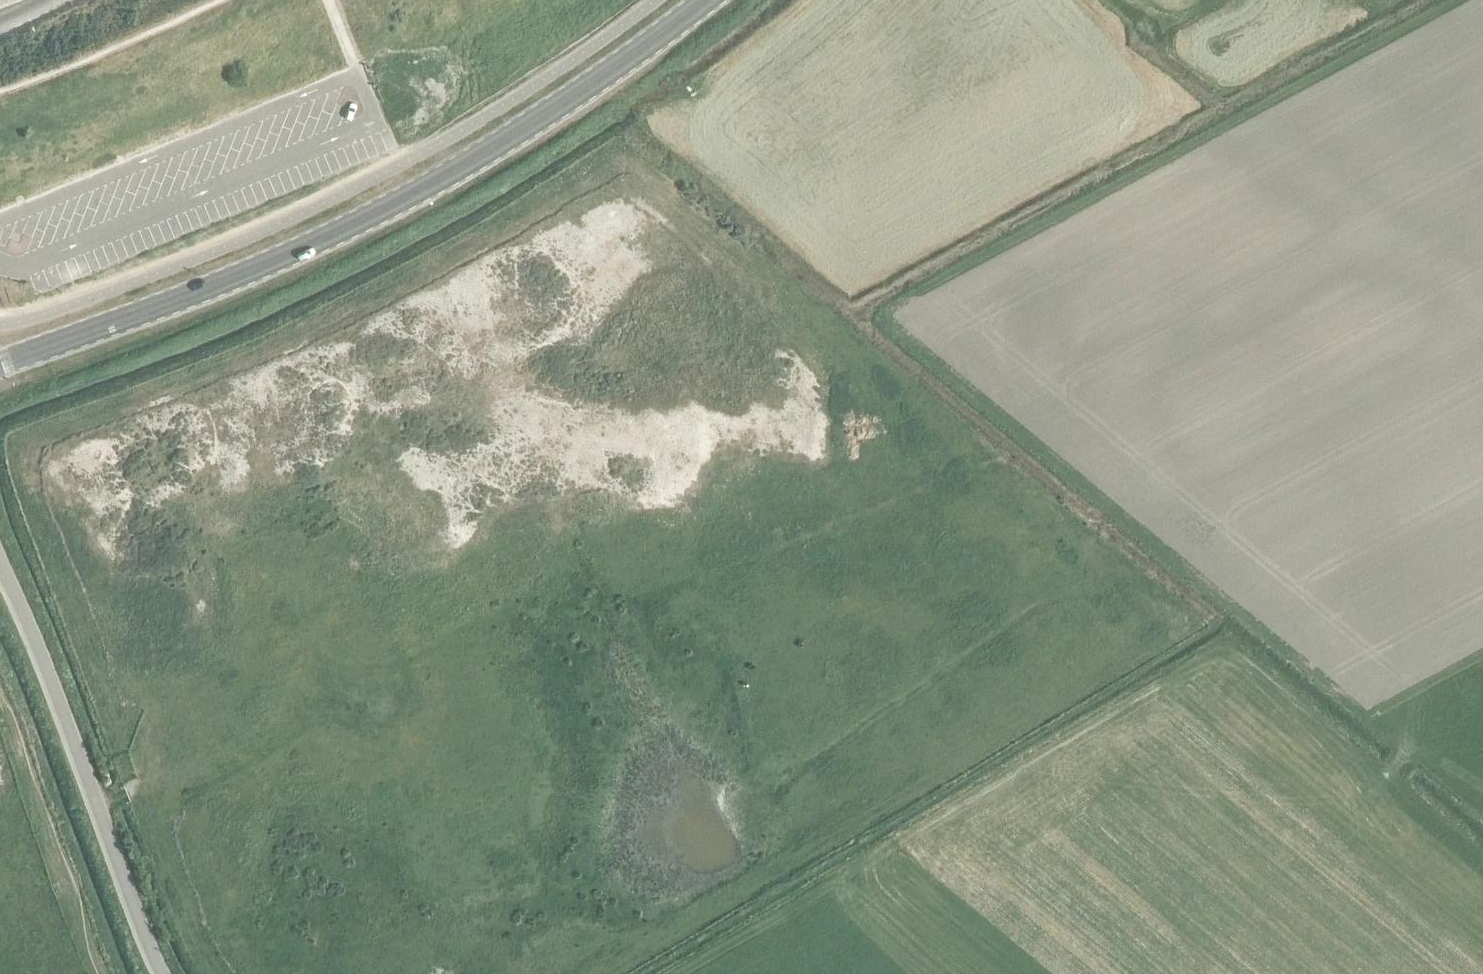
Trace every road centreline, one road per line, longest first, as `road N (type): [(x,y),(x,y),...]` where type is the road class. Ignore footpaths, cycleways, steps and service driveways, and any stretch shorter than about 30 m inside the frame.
road 1 (secondary): [(0,362),(328,237),(429,185),(590,85),(705,0)]
road 2 (unclassified): [(162,973),(0,557)]

